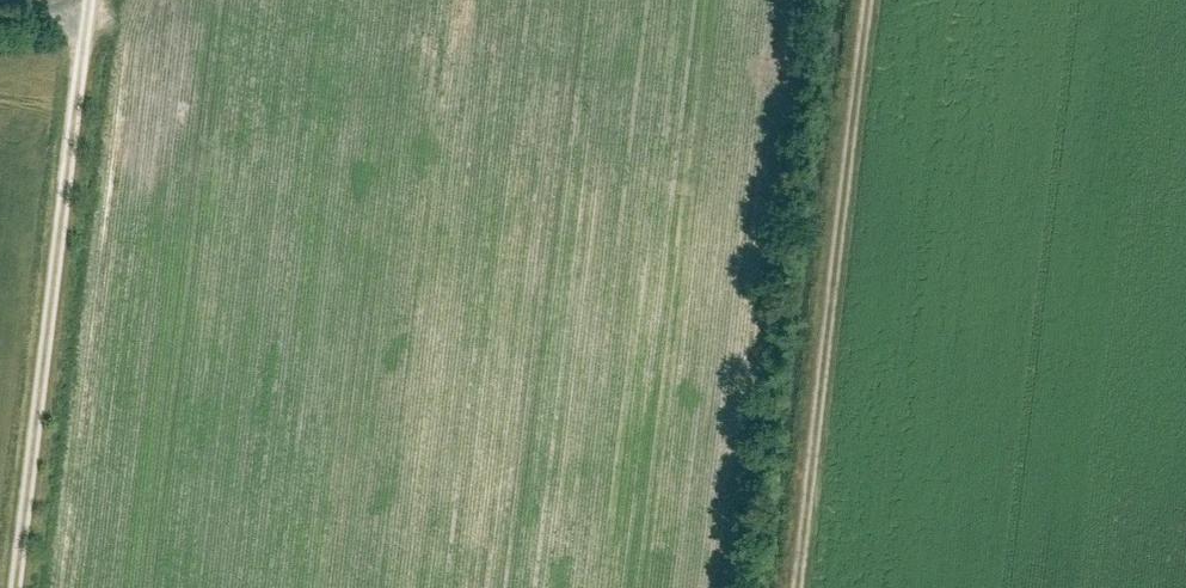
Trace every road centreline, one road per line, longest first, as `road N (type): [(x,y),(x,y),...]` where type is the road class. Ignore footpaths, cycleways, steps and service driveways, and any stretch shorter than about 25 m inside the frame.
road 1 (track): [(875,0),(803,587)]
road 2 (track): [(8,587),(79,0)]

